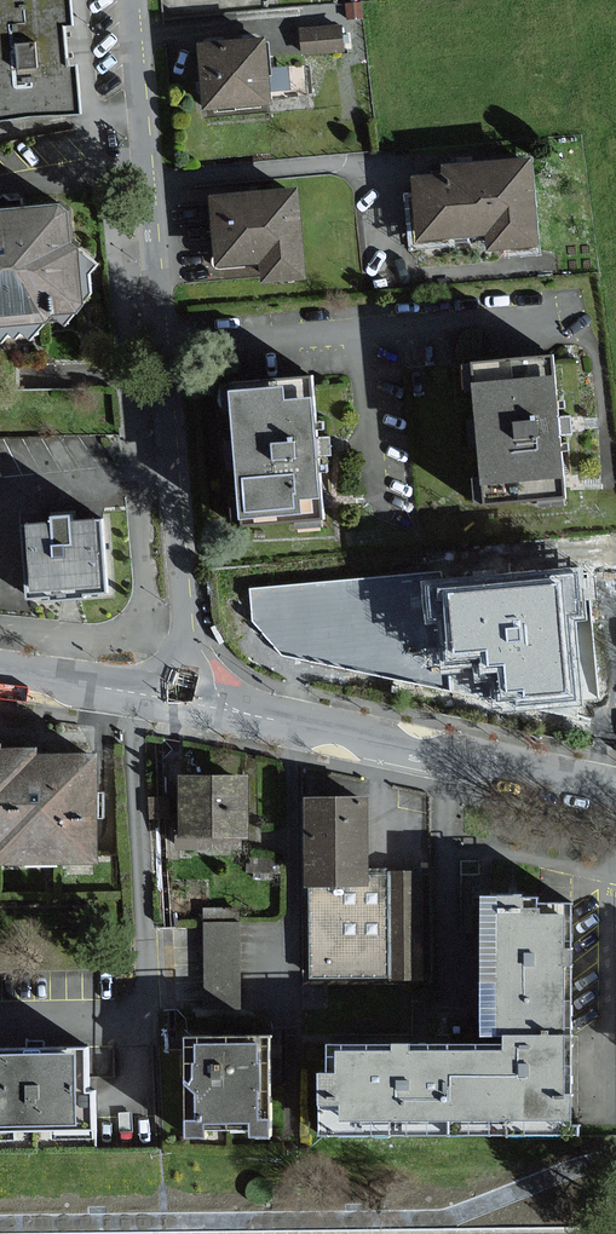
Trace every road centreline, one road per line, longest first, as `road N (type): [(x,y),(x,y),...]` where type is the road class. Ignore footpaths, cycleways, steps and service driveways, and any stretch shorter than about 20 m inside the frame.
road 1 (residential): [(132,0),(191,703)]
road 2 (residential): [(615,789),(191,703)]
road 3 (residential): [(191,703),(0,670)]

